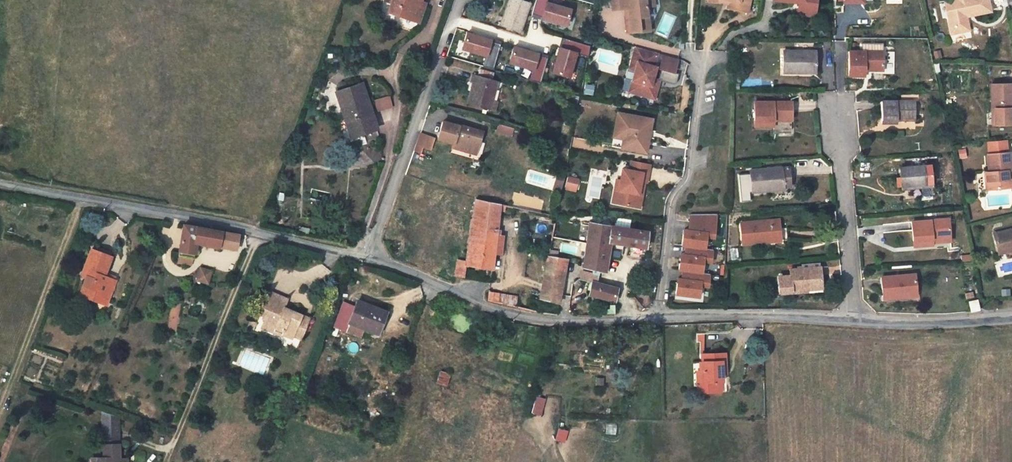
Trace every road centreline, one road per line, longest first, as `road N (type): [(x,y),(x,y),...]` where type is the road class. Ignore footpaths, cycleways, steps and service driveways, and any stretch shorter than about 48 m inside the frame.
road 1 (residential): [(371,255),(0,182)]
road 2 (residential): [(657,319),(541,316),(477,301),(371,255)]
road 3 (residential): [(461,0),(371,255)]
road 4 (residential): [(701,62),(689,175),(671,202),(657,319)]
road 5 (residential): [(836,109),(852,323)]
road 6 (residential): [(852,323),(657,319)]
road 7 (residential): [(1011,321),(852,323)]

